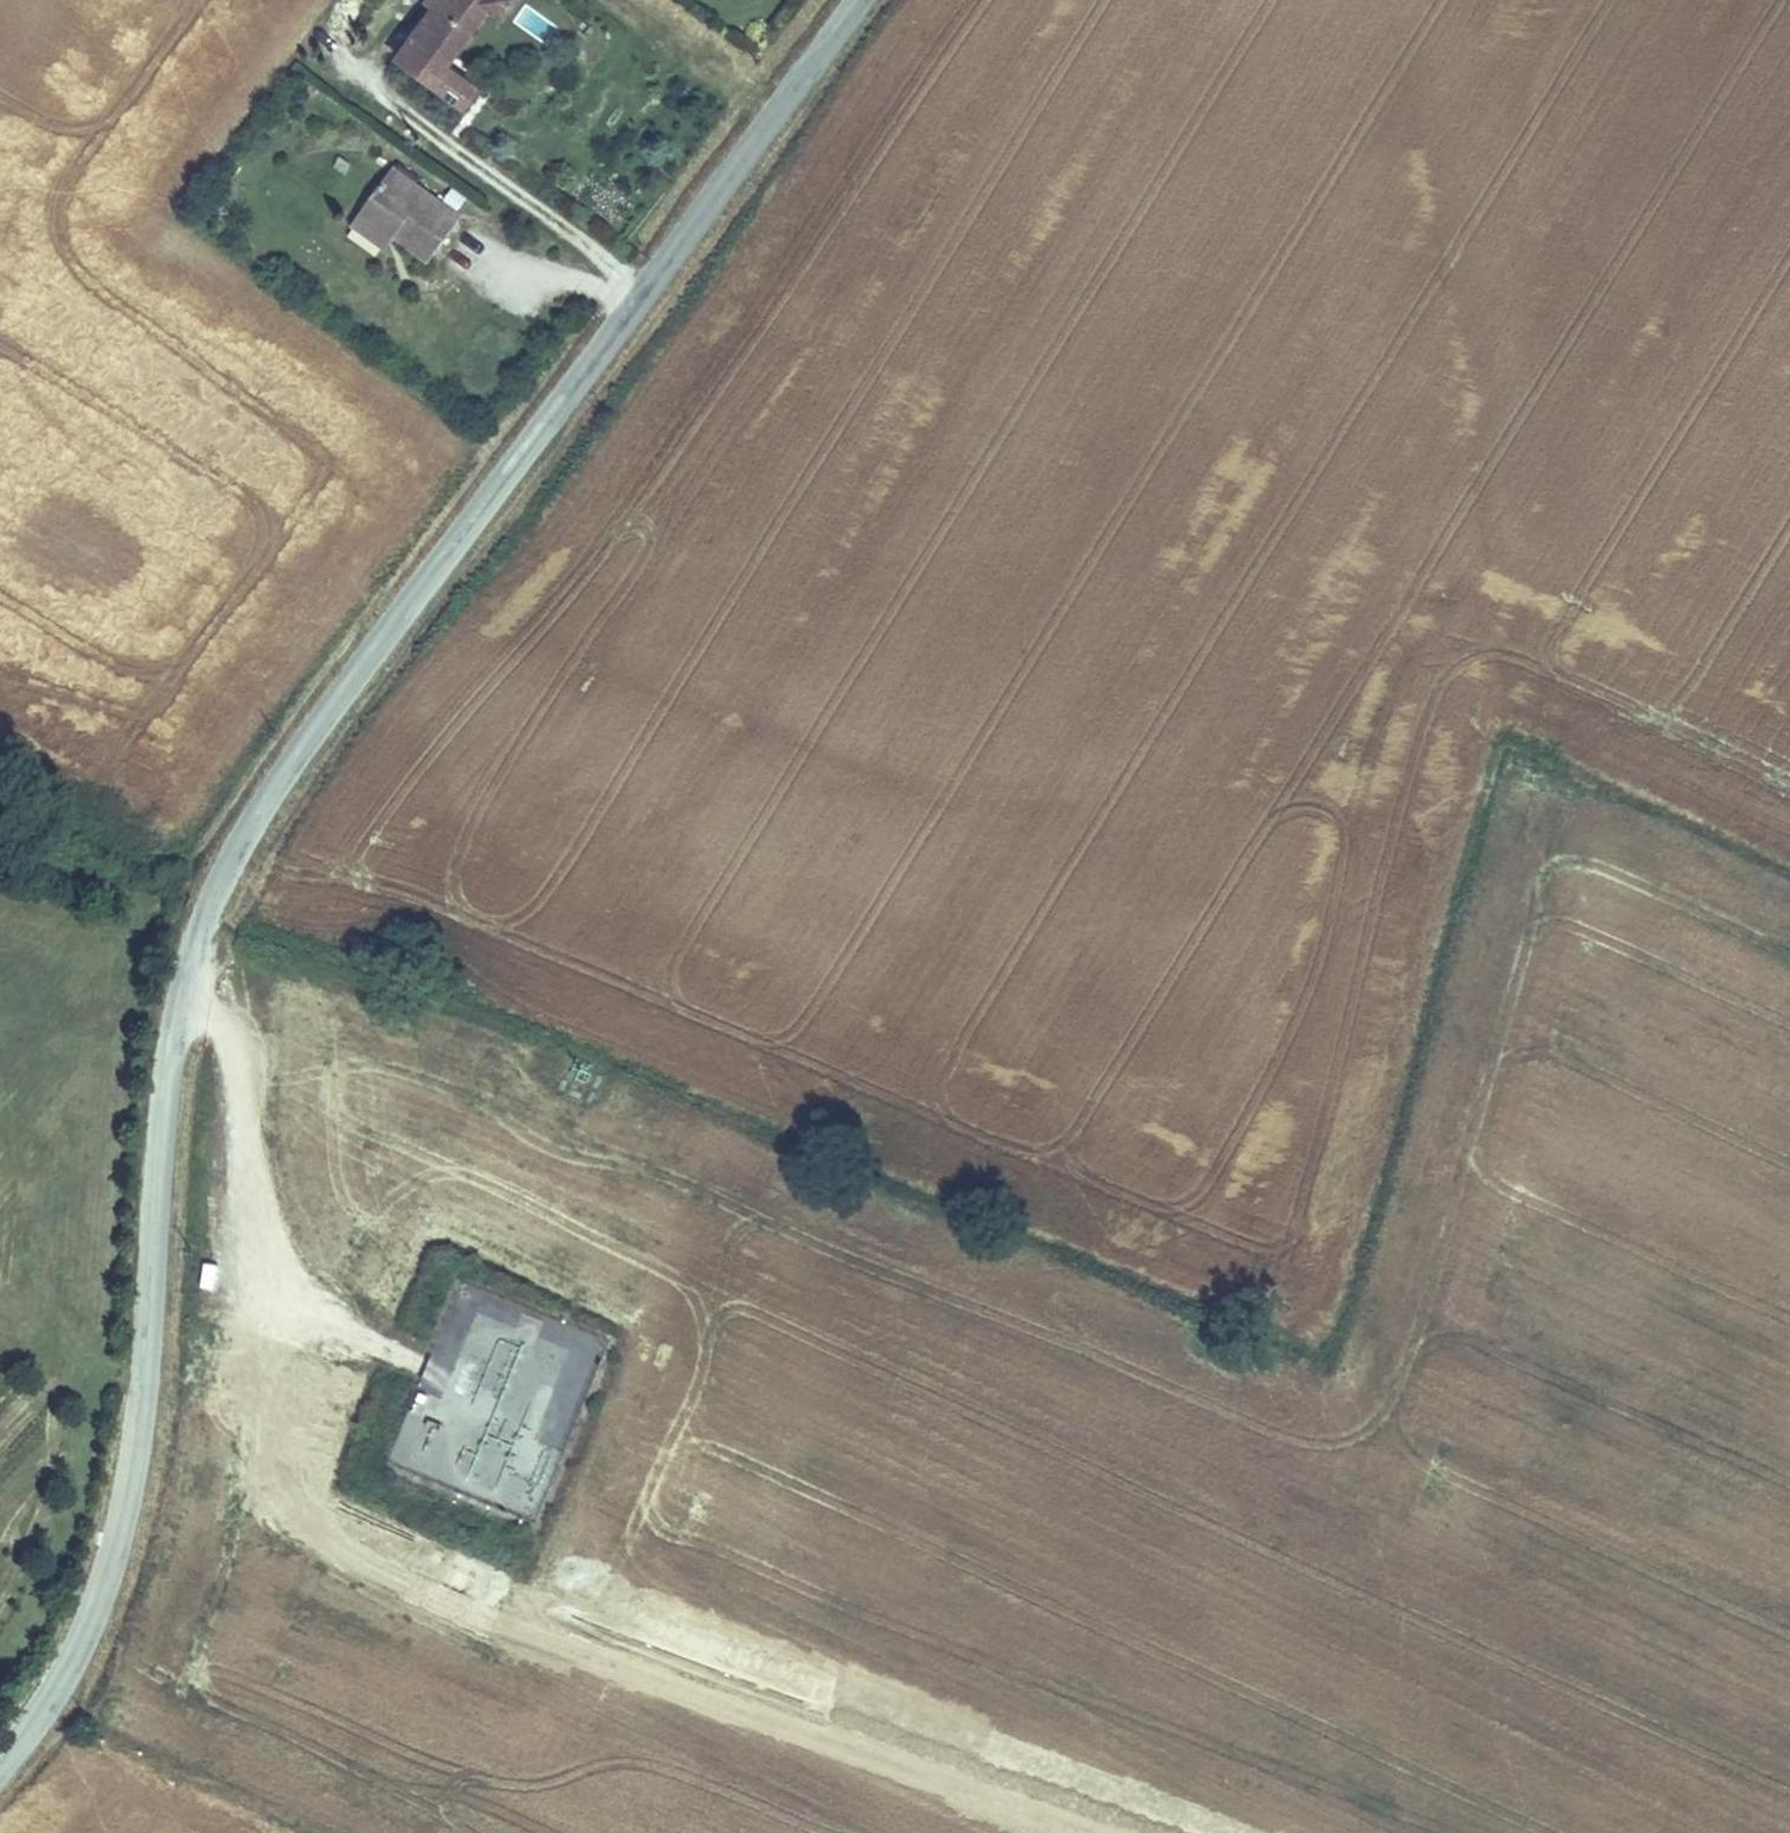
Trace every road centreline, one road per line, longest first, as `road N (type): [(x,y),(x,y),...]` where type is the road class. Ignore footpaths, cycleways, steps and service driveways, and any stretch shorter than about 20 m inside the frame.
road 1 (unclassified): [(0,1766),(78,1654),(122,1546),(192,921),(232,831),(859,0)]

